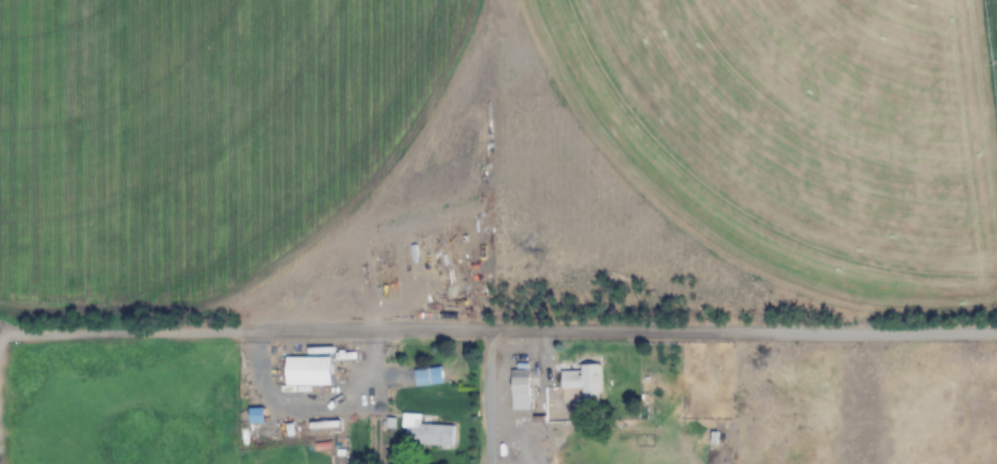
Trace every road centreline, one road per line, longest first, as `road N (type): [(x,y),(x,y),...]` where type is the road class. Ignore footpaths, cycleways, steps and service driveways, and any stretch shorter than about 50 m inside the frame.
road 1 (residential): [(996,333),(14,338),(0,354)]

